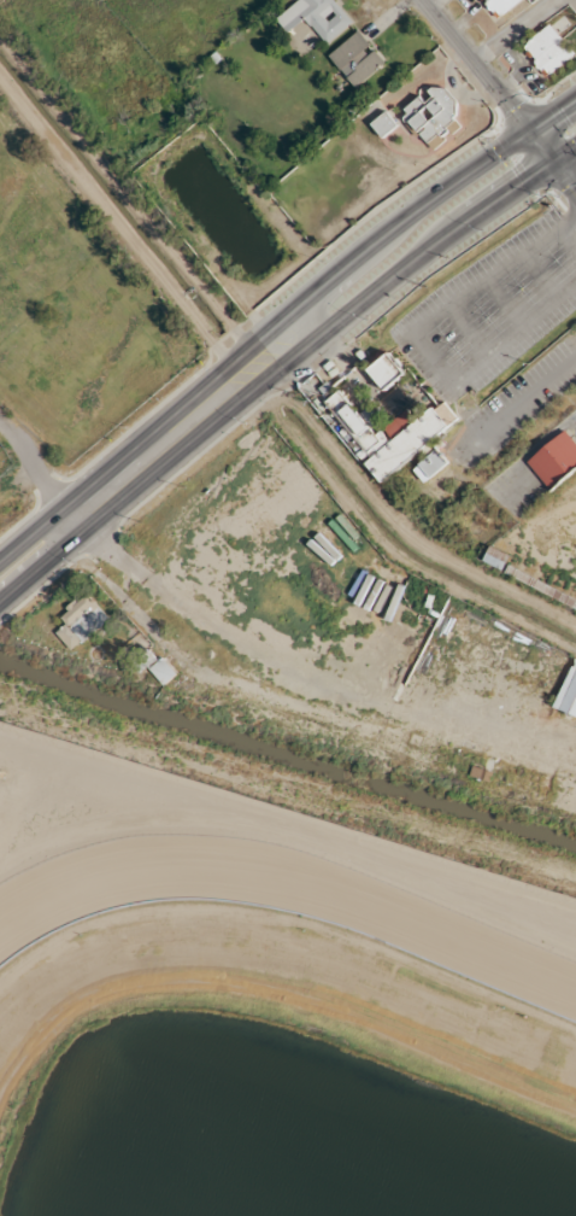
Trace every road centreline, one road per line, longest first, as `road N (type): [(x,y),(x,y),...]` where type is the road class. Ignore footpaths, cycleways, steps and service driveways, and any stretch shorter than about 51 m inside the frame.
road 1 (secondary): [(575,98),(370,242),(0,560)]
road 2 (secondary): [(0,593),(451,227),(575,140)]
road 3 (residential): [(527,133),(419,0)]

